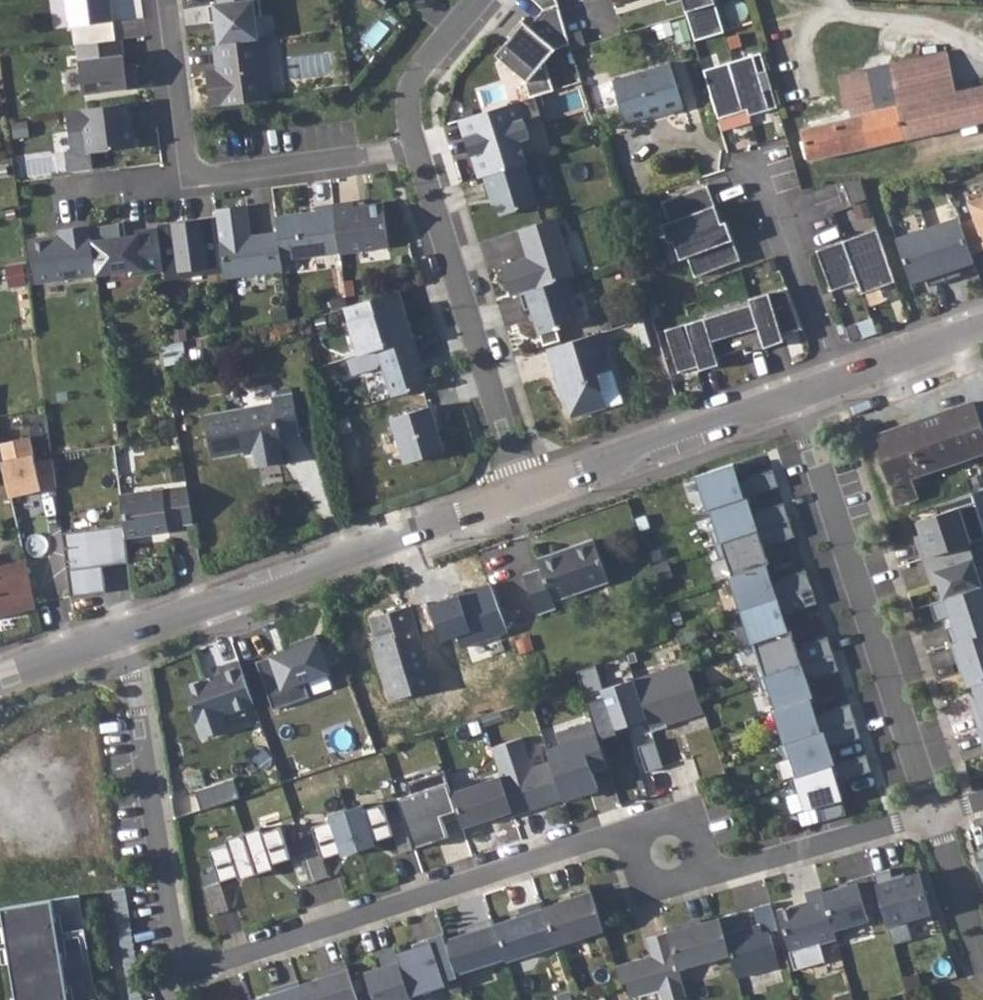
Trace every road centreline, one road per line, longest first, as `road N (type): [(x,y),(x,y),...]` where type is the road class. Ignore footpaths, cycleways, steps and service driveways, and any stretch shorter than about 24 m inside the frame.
road 1 (residential): [(640,841),(618,835),(176,972)]
road 2 (residential): [(788,391),(922,794),(940,819)]
road 3 (residential): [(121,632),(520,493)]
road 4 (residential): [(166,0),(187,144),(196,158),(218,167),(407,147)]
road 5 (residential): [(407,147),(520,493)]
road 6 (residential): [(176,972),(121,632)]
road 7 (residential): [(520,493),(788,391)]
road 8 (residential): [(760,130),(842,372)]
road 9 (residential): [(940,819),(735,873),(697,864)]
road 10 (residential): [(479,0),(413,83),(404,110),(407,147)]
road 11 (residential): [(842,372),(982,321)]
road 12 (residential): [(940,819),(982,953)]
road 13 (residential): [(0,673),(121,632)]

